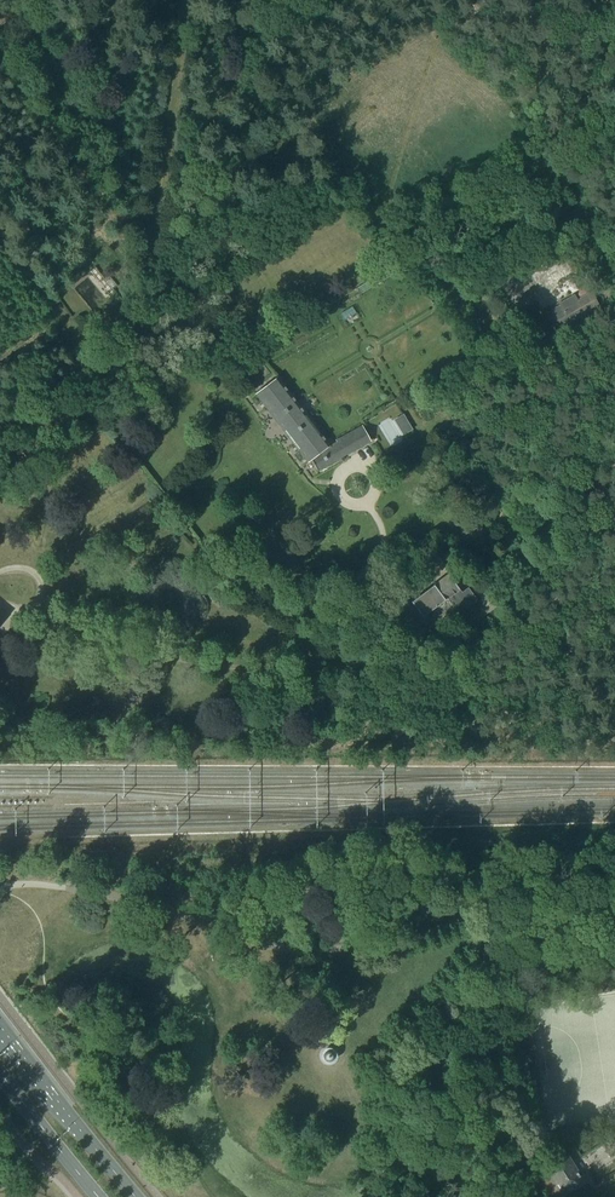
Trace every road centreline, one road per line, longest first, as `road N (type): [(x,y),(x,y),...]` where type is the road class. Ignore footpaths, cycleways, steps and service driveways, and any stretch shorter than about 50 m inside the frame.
road 1 (primary): [(134,1196),(0,1026)]
road 2 (track): [(516,371),(382,225)]
road 3 (track): [(382,225),(432,44)]
road 4 (track): [(579,535),(542,485),(516,371)]
road 5 (primary): [(0,1073),(97,1196)]

